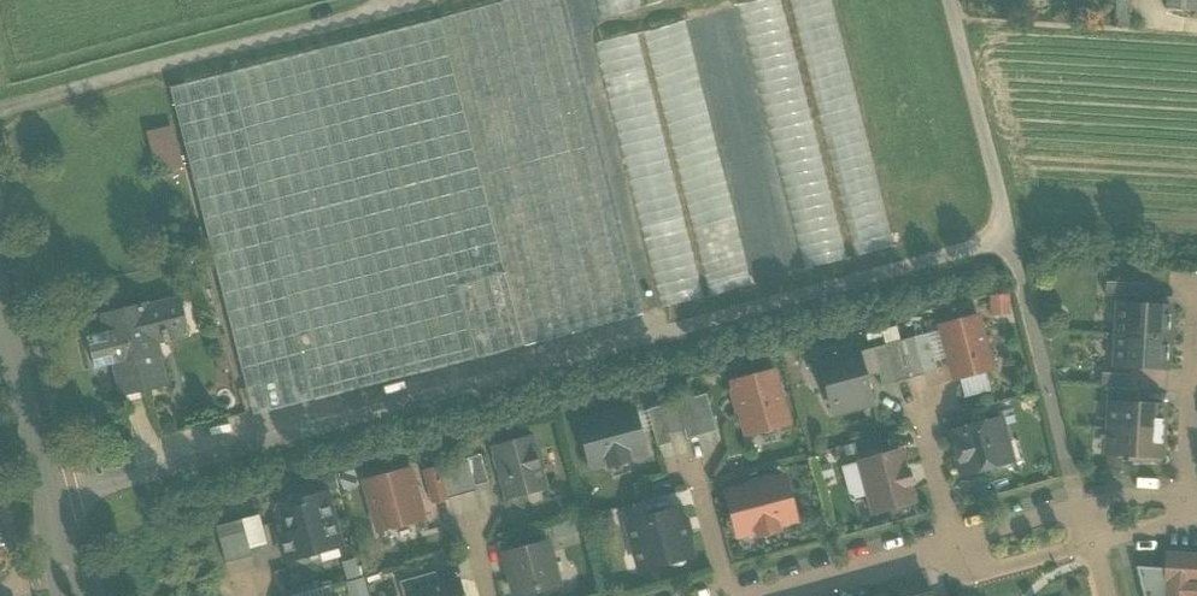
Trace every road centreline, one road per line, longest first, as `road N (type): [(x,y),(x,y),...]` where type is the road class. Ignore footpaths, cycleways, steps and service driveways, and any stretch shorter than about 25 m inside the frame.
road 1 (track): [(951,0),(1081,504)]
road 2 (track): [(0,112),(450,0)]
road 3 (residential): [(1187,499),(1196,287)]
road 4 (residential): [(749,595),(952,538)]
road 5 (tertiary): [(47,502),(0,317)]
road 6 (residential): [(952,538),(973,571),(1089,541)]
road 7 (residential): [(952,538),(916,403)]
road 8 (residential): [(1081,504),(952,538)]
road 9 (residential): [(727,595),(695,466)]

